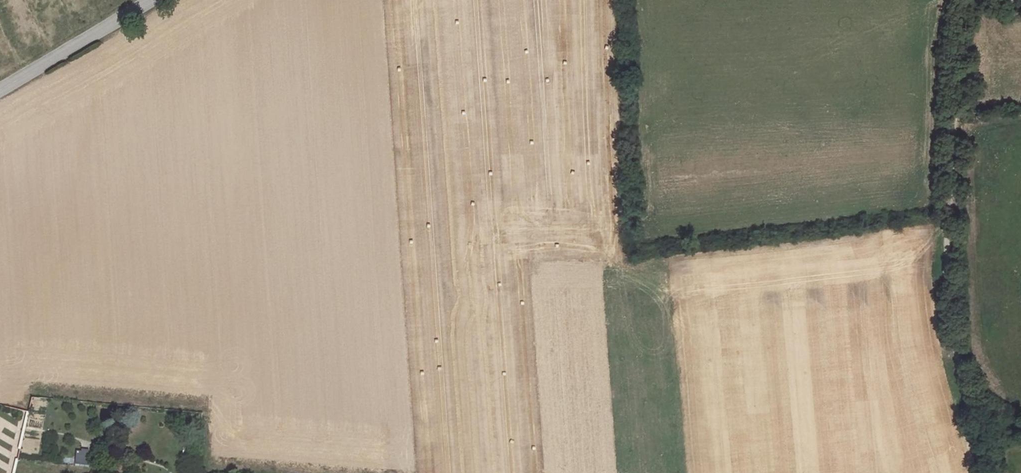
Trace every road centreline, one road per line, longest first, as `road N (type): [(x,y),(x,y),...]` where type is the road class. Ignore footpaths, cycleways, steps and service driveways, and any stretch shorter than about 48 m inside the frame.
road 1 (track): [(989,472),(958,387),(952,288),(964,0)]
road 2 (tertiary): [(150,0),(0,90)]

